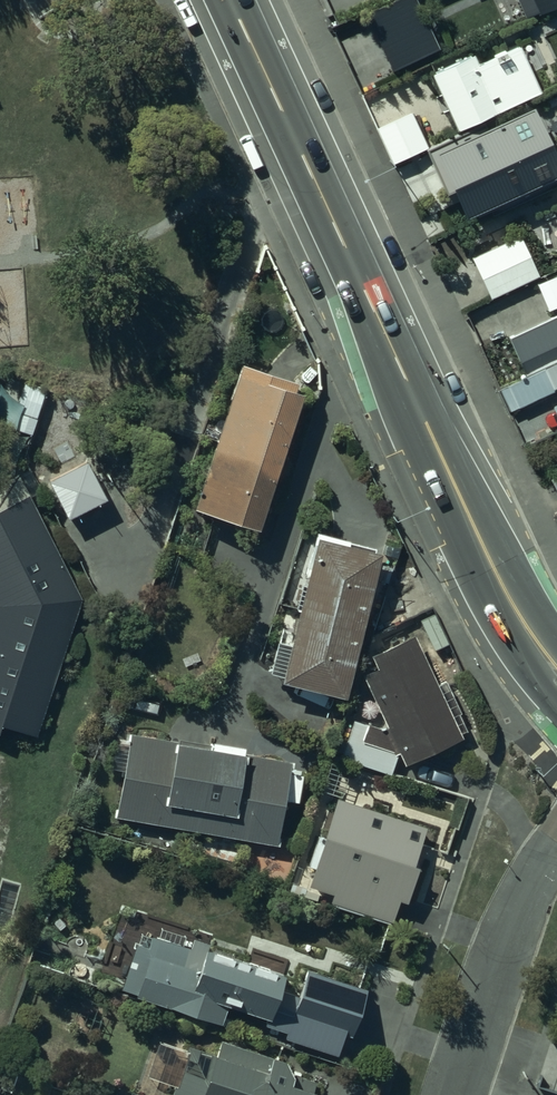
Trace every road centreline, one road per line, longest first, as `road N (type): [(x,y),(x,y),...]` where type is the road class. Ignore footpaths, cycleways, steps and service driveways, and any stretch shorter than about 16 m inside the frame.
road 1 (secondary): [(230,0),(493,567),(556,671)]
road 2 (residential): [(454,1094),(518,910),(556,841)]

